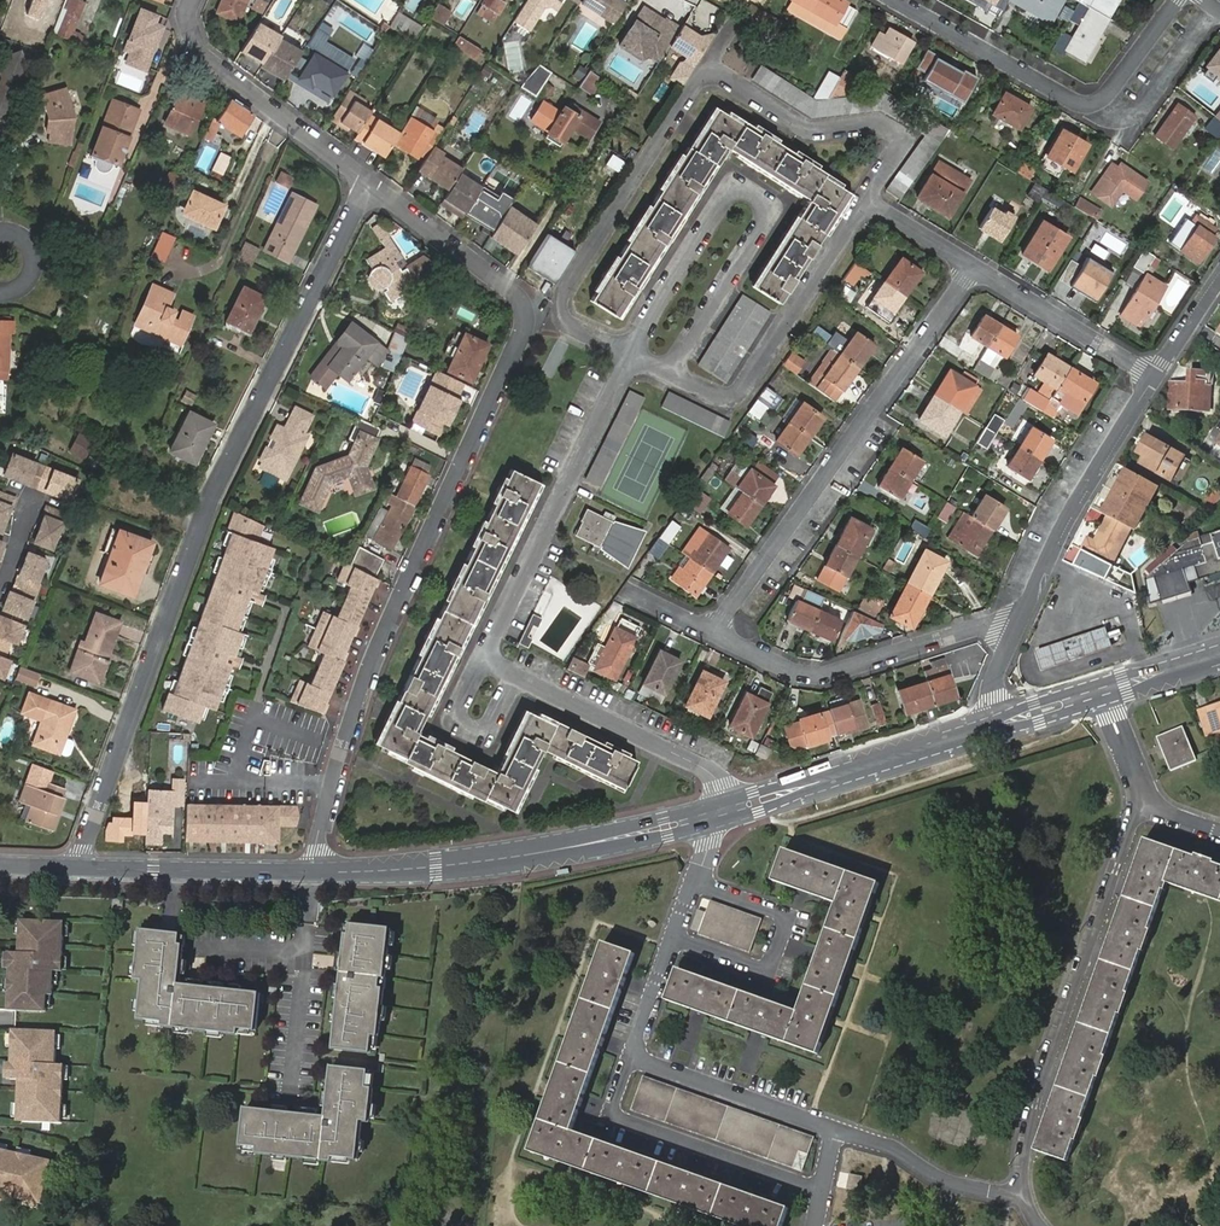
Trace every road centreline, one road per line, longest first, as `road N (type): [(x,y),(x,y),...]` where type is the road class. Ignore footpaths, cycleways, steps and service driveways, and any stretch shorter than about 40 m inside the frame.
road 1 (residential): [(371,184),(514,292),(527,318),(370,664),(315,871)]
road 2 (residential): [(371,184),(223,464),(77,868)]
road 3 (residential): [(632,359),(568,324),(565,287),(707,75),(724,77),(811,132),(878,125),(899,135),(867,199)]
road 4 (residential): [(732,807),(712,773),(483,658),(632,359)]
road 5 (residential): [(833,1131),(628,1056),(714,812)]
road 6 (residential): [(714,632),(973,265)]
road 7 (residential): [(668,373),(768,216),(765,202),(742,189),(725,198),(656,299),(632,359)]
road 8 (residential): [(1025,1193),(1024,1158),(1046,1070),(1144,798)]
road 9 (tertiary): [(714,812),(470,863),(315,871)]
road 10 (residential): [(1177,0),(1096,102),(1078,102),(898,0)]
road 11 (residential): [(714,632),(816,677),(1023,615)]
road 12 (residential): [(867,199),(736,396),(721,399),(668,373)]
road 13 (tertiary): [(1000,724),(732,807)]
road 14 (residential): [(1023,615),(1078,498),(1156,377)]
road 15 (residential): [(191,0),(191,33),(202,55),(371,184)]
road 16 (tertiary): [(315,871),(77,868)]
road 17 (residential): [(973,265),(1156,377)]
road 18 (residential): [(833,1131),(890,1147),(955,1185),(1025,1193)]
road 19 (residential): [(867,199),(973,265)]
road 20 (tertiary): [(1219,655),(1104,690)]

